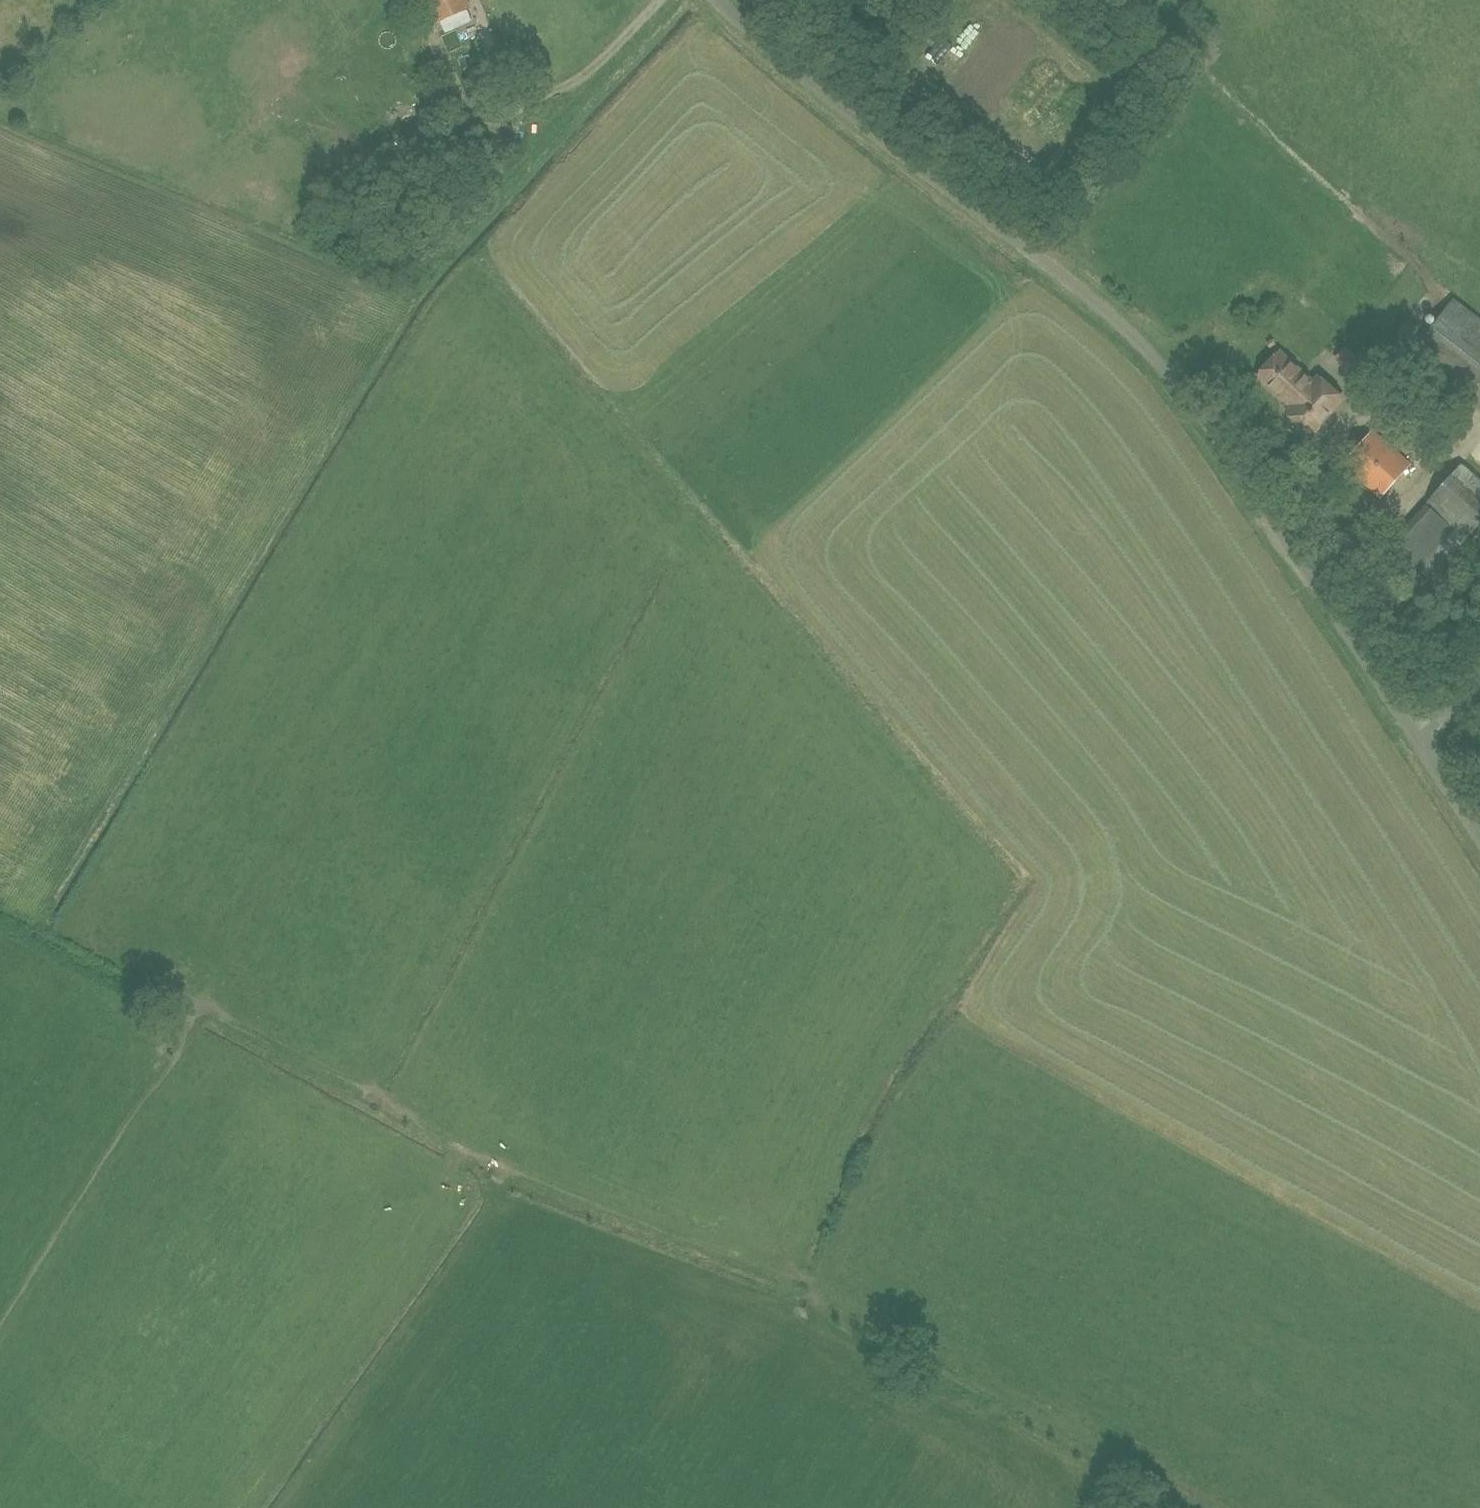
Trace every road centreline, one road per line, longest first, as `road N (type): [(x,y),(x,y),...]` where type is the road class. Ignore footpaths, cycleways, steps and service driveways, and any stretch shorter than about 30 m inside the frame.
road 1 (unclassified): [(1412,733),(1180,384),(1145,345),(715,0)]
road 2 (unclassified): [(1479,842),(1412,733)]

